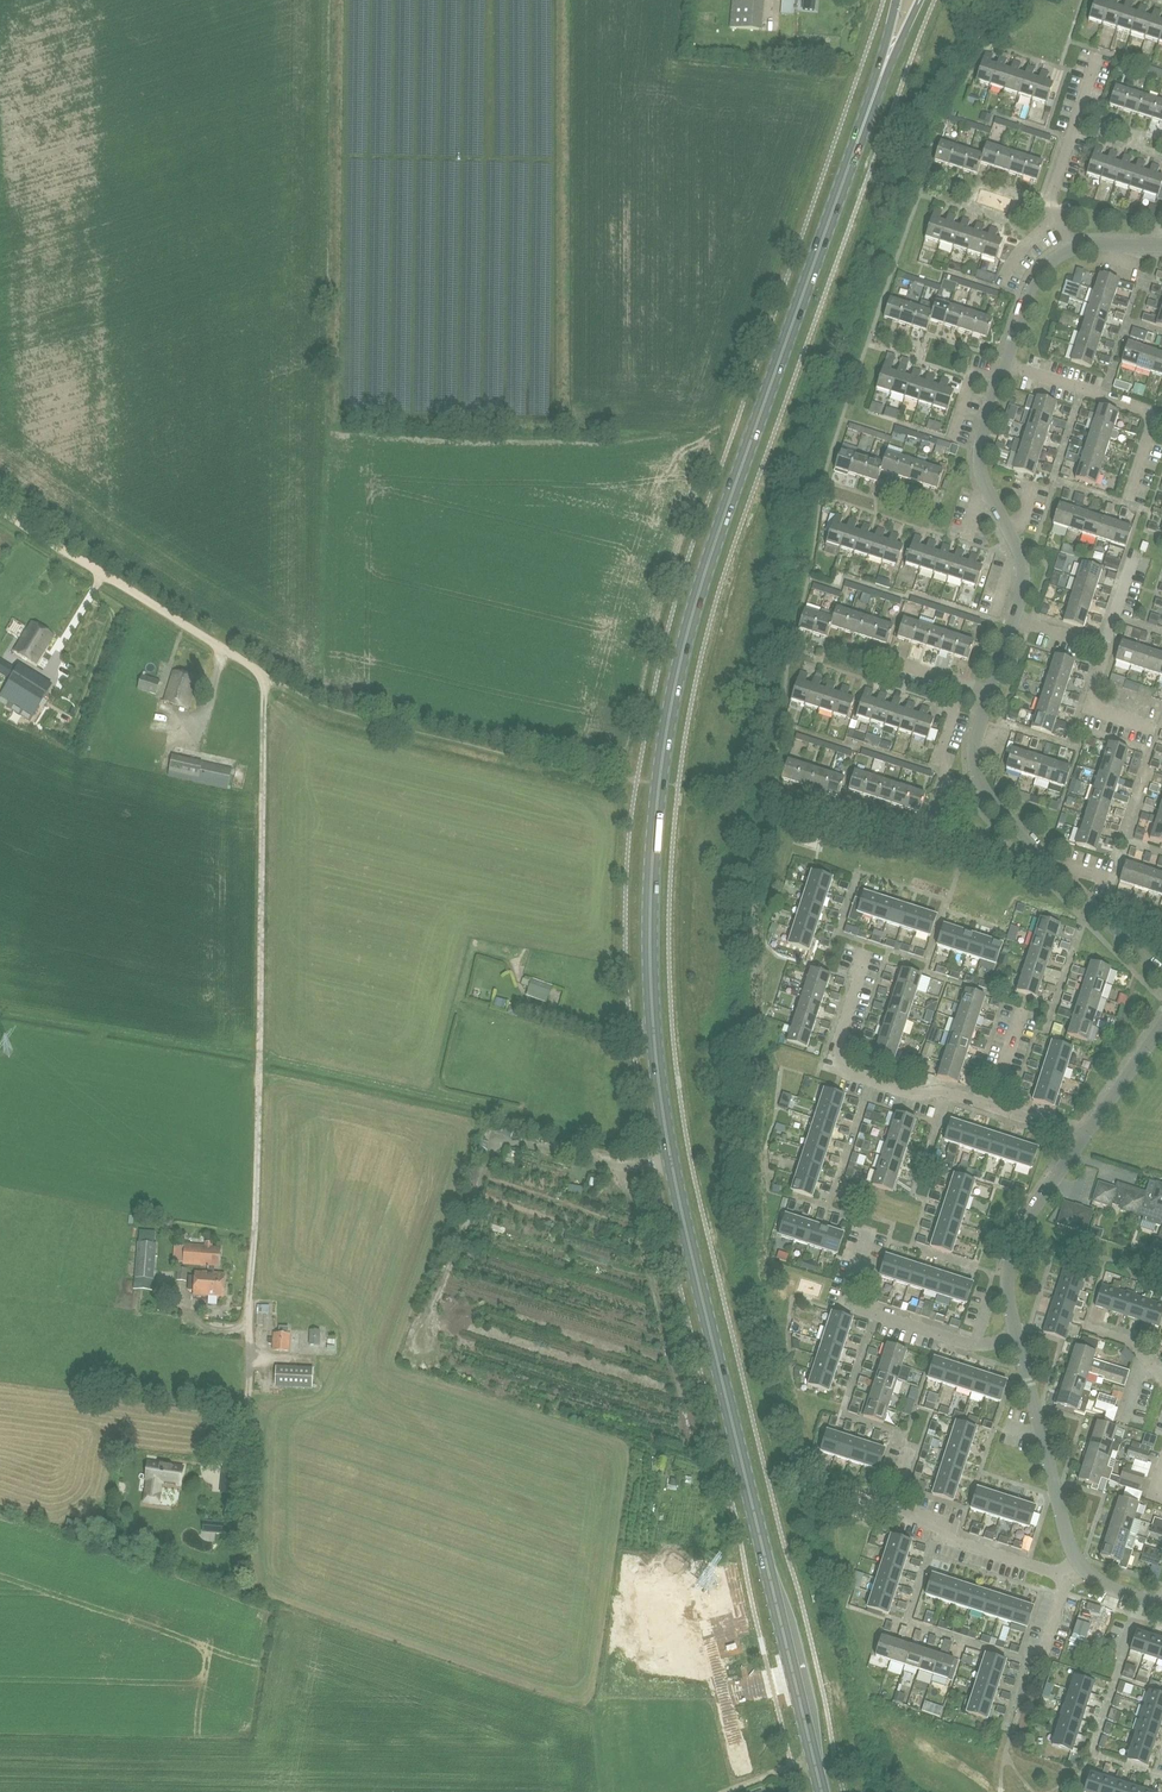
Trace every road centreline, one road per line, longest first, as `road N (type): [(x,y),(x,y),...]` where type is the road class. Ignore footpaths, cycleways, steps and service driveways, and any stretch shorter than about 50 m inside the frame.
road 1 (primary): [(822,1791),(668,1147),(650,902),(662,762),(691,621),(880,76)]
road 2 (unclassified): [(222,1474),(243,1431),(265,678),(0,506)]
road 3 (residential): [(1161,973),(1087,902),(975,775),(973,744),(1013,617)]
road 4 (residential): [(993,1106),(946,1091),(915,1096),(835,1063),(864,954)]
road 5 (residential): [(1013,617),(1021,556),(977,458),(1004,363)]
road 6 (residential): [(1067,1577),(900,1521),(888,1500),(904,1443)]
road 7 (residential): [(1122,837),(1152,729),(1087,706),(1104,647)]
road 8 (residential): [(1083,1569),(1071,1550),(1017,1338)]
road 9 (residential): [(1161,1777),(1090,1756),(1140,1598)]
road 10 (residential): [(1017,1338),(1002,1271),(1008,1242),(1083,1135)]
road 11 (residential): [(977,1343),(849,1304),(869,1231)]
road 12 (residential): [(1077,248),(1051,196),(1098,53)]
road 13 (residential): [(1067,1577),(1012,1734)]
road 14 (residential): [(1161,416),(1004,363)]
road 15 (residential): [(1004,363),(1037,276),(1077,248)]
road 16 (residential): [(1083,1135),(1161,1025)]

